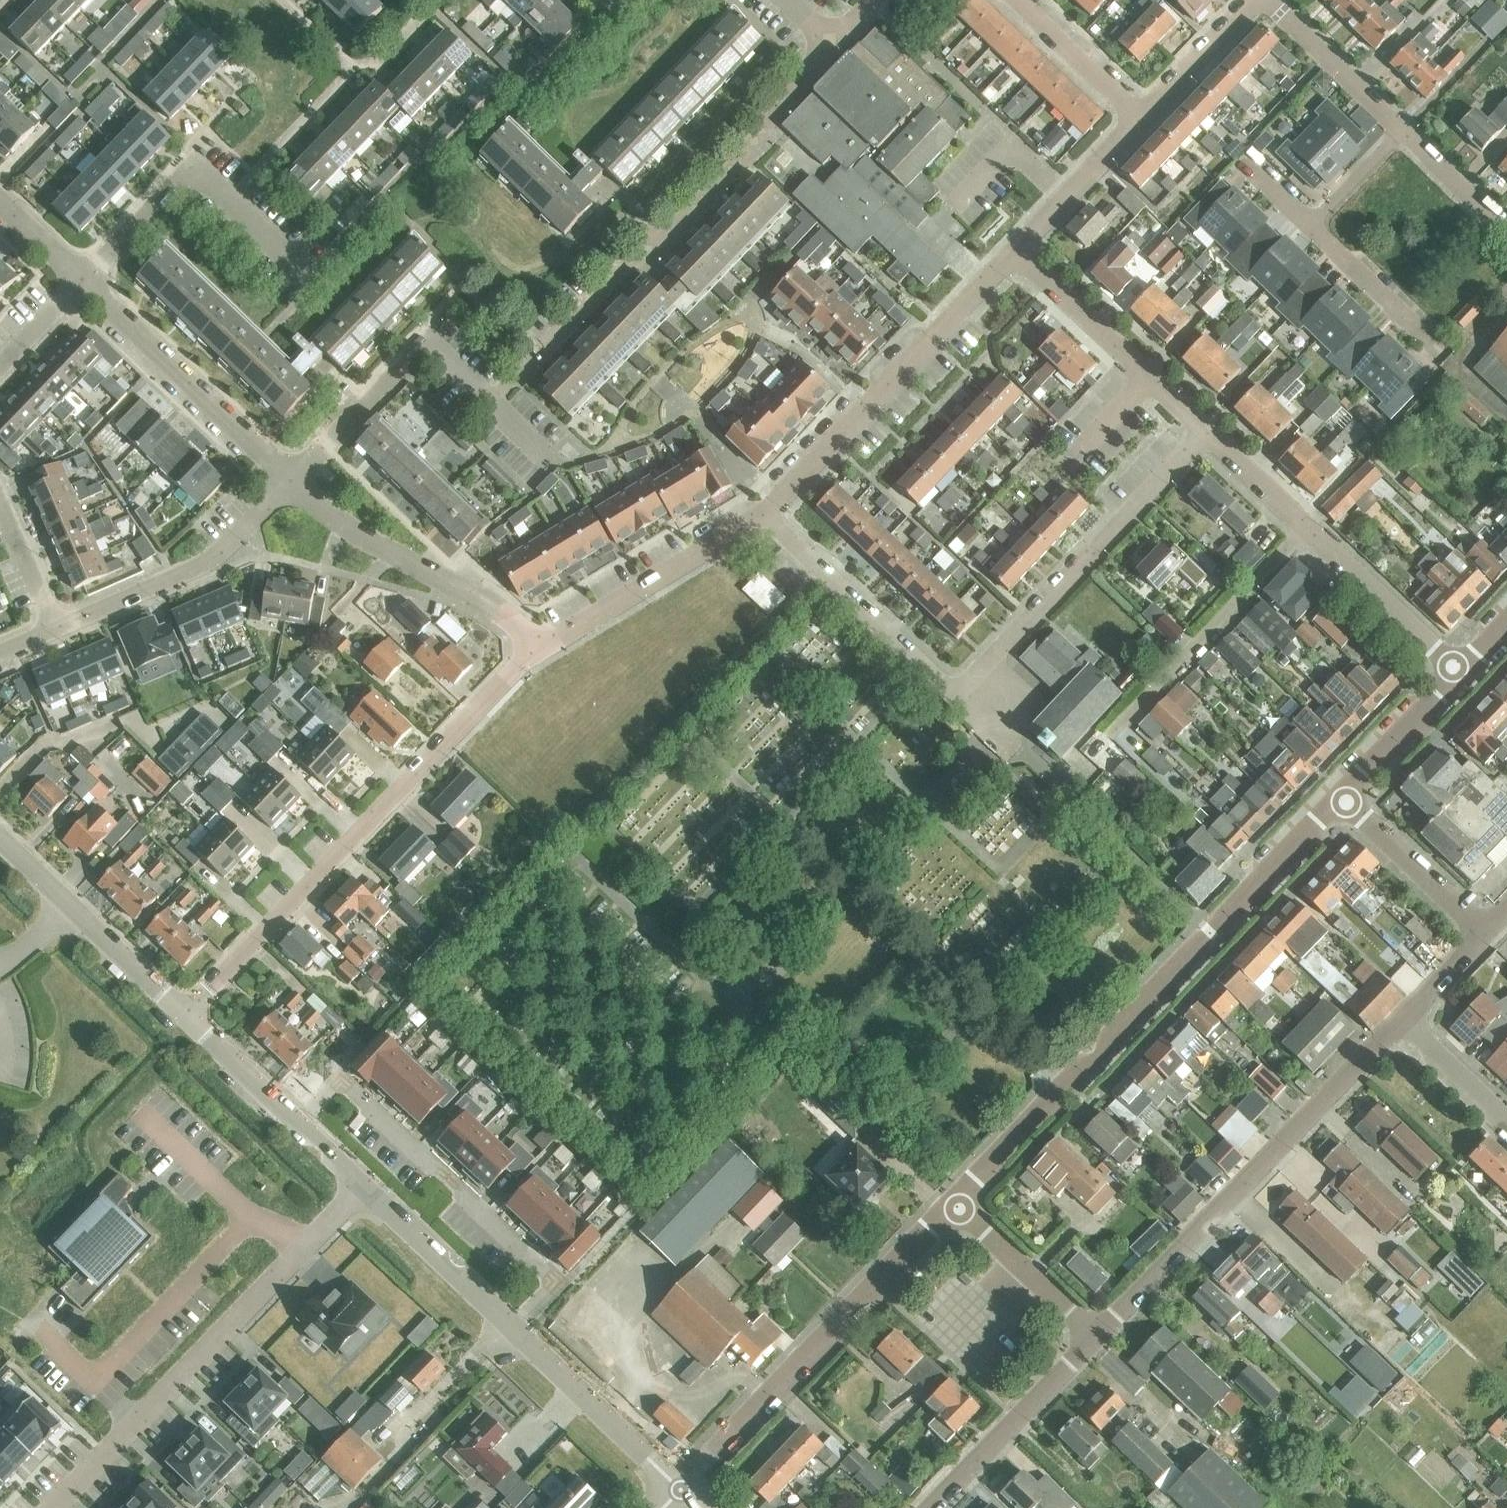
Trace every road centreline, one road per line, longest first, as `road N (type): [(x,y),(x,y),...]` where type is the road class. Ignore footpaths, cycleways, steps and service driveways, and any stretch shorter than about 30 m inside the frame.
road 1 (residential): [(289,479),(422,352),(488,404),(734,166),(876,0)]
road 2 (tertiary): [(954,1203),(1340,800)]
road 3 (residential): [(186,1017),(536,651)]
road 4 (residential): [(54,1507),(364,1187)]
road 5 (residential): [(1093,1337),(1402,1019)]
road 6 (residential): [(512,1329),(556,1285),(338,1078),(298,1122)]
road 7 (tertiary): [(681,1490),(954,1203)]
road 8 (residential): [(762,516),(1015,252)]
road 9 (residential): [(959,697),(1202,428)]
road 10 (residential): [(1459,673),(1202,428)]
road 11 (residential): [(1506,229),(1263,0)]
road 12 (residential): [(82,286),(192,178),(212,184),(319,279)]
road 13 (residential): [(536,651),(482,602),(353,533),(289,479)]
road 14 (residential): [(51,627),(202,565),(289,479)]
road 15 (residential): [(289,479),(82,286)]
road 16 (residential): [(959,697),(762,516)]
road 17 (residential): [(536,651),(762,516)]
road 18 (tertiary): [(186,1017),(0,837)]
road 19 (residential): [(1202,428),(1015,252)]
road 20 (residential): [(931,1507),(1093,1337)]
road 21 (tertiary): [(681,1490),(512,1329)]
road 22 (tertiary): [(512,1329),(364,1187)]
road 23 (residential): [(1480,935),(1340,800)]
road 24 (residential): [(1093,1337),(954,1203)]
road 25 (residential): [(1015,252),(1139,119)]
road 26 (tertiary): [(1340,800),(1459,673)]
road 27 (residential): [(1139,119),(1015,0)]
road 28 (residential): [(1139,119),(1256,0)]
road 29 (tertiary): [(298,1122),(186,1017)]
road 30 (residential): [(1506,1123),(1402,1019)]
road 31 (residential): [(51,627),(0,502)]

